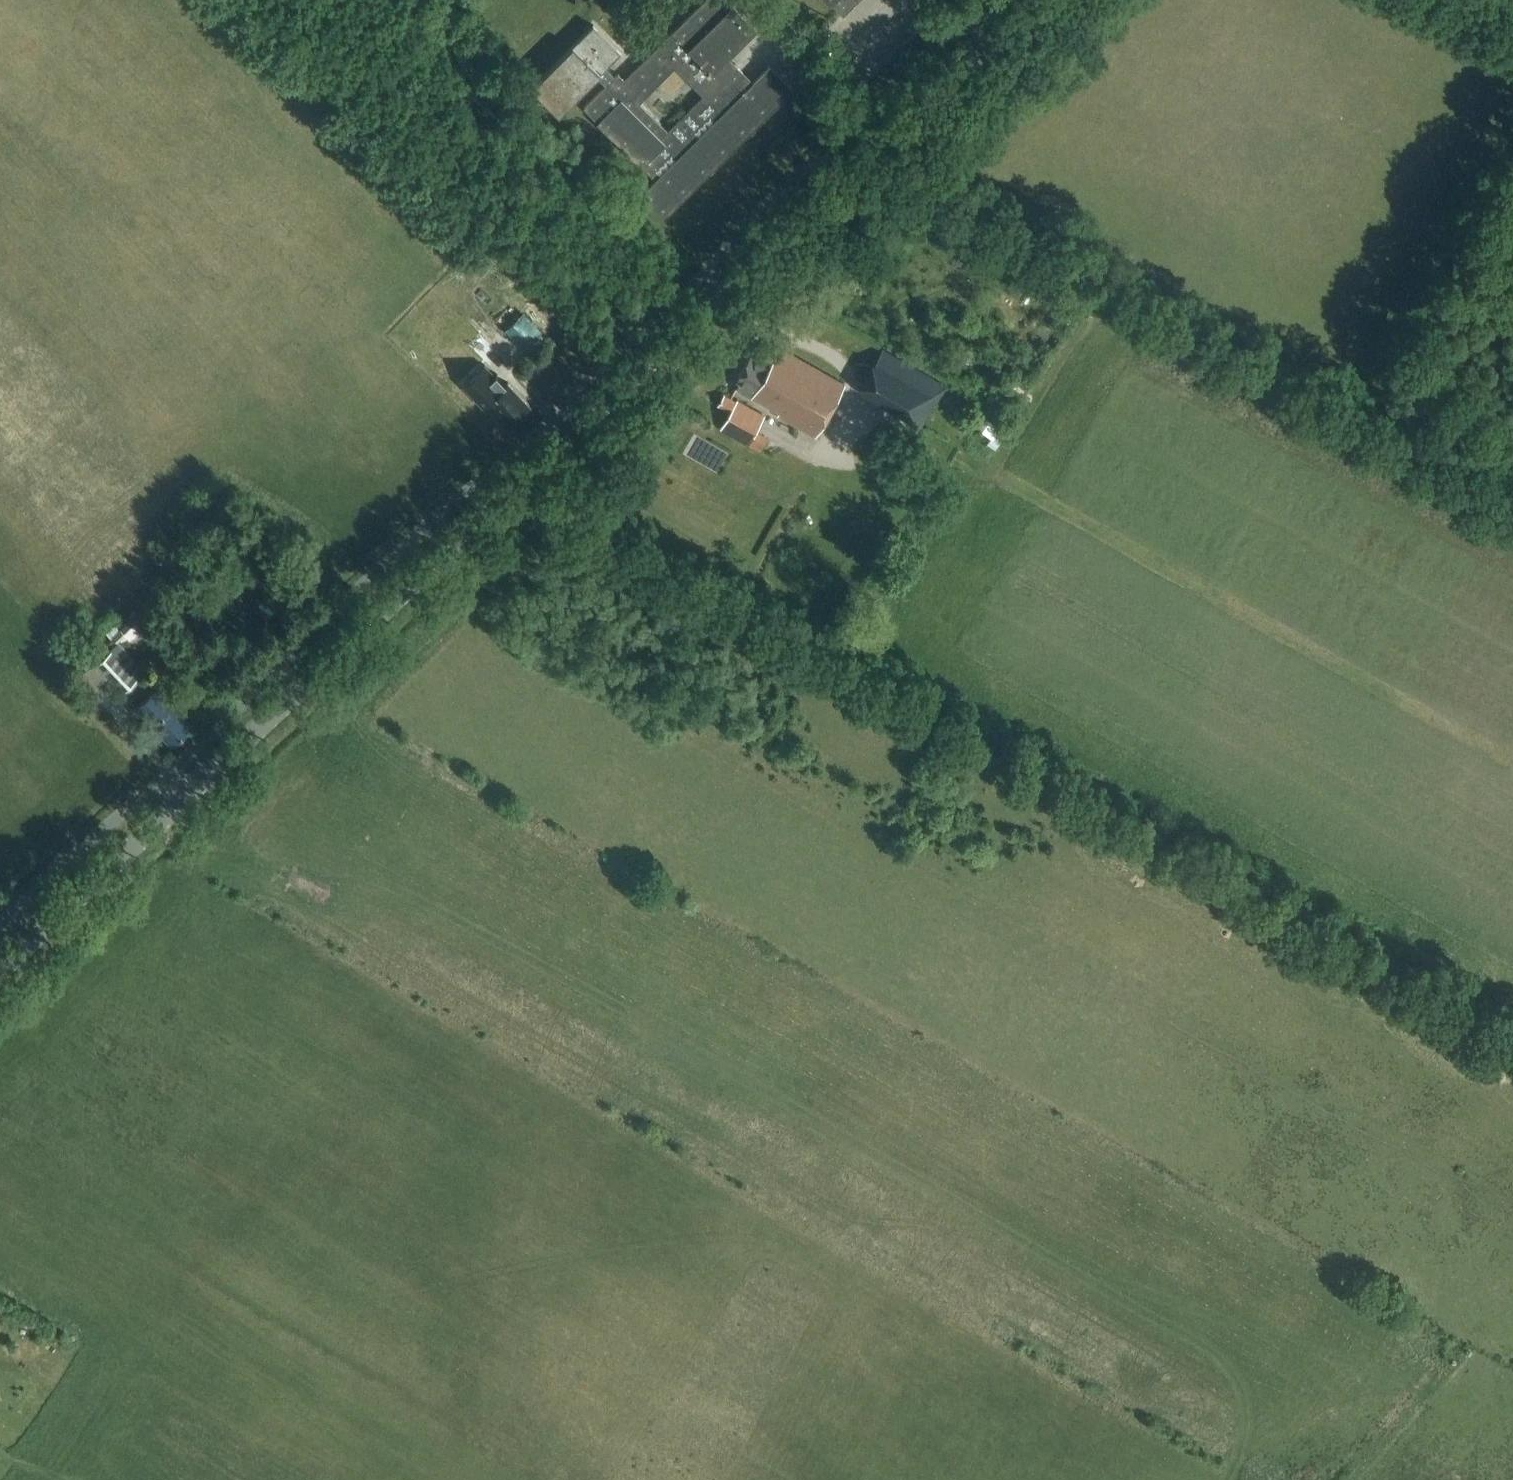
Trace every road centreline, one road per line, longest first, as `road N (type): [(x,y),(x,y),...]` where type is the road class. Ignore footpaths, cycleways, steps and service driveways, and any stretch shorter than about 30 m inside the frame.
road 1 (tertiary): [(0,973),(1038,0)]

